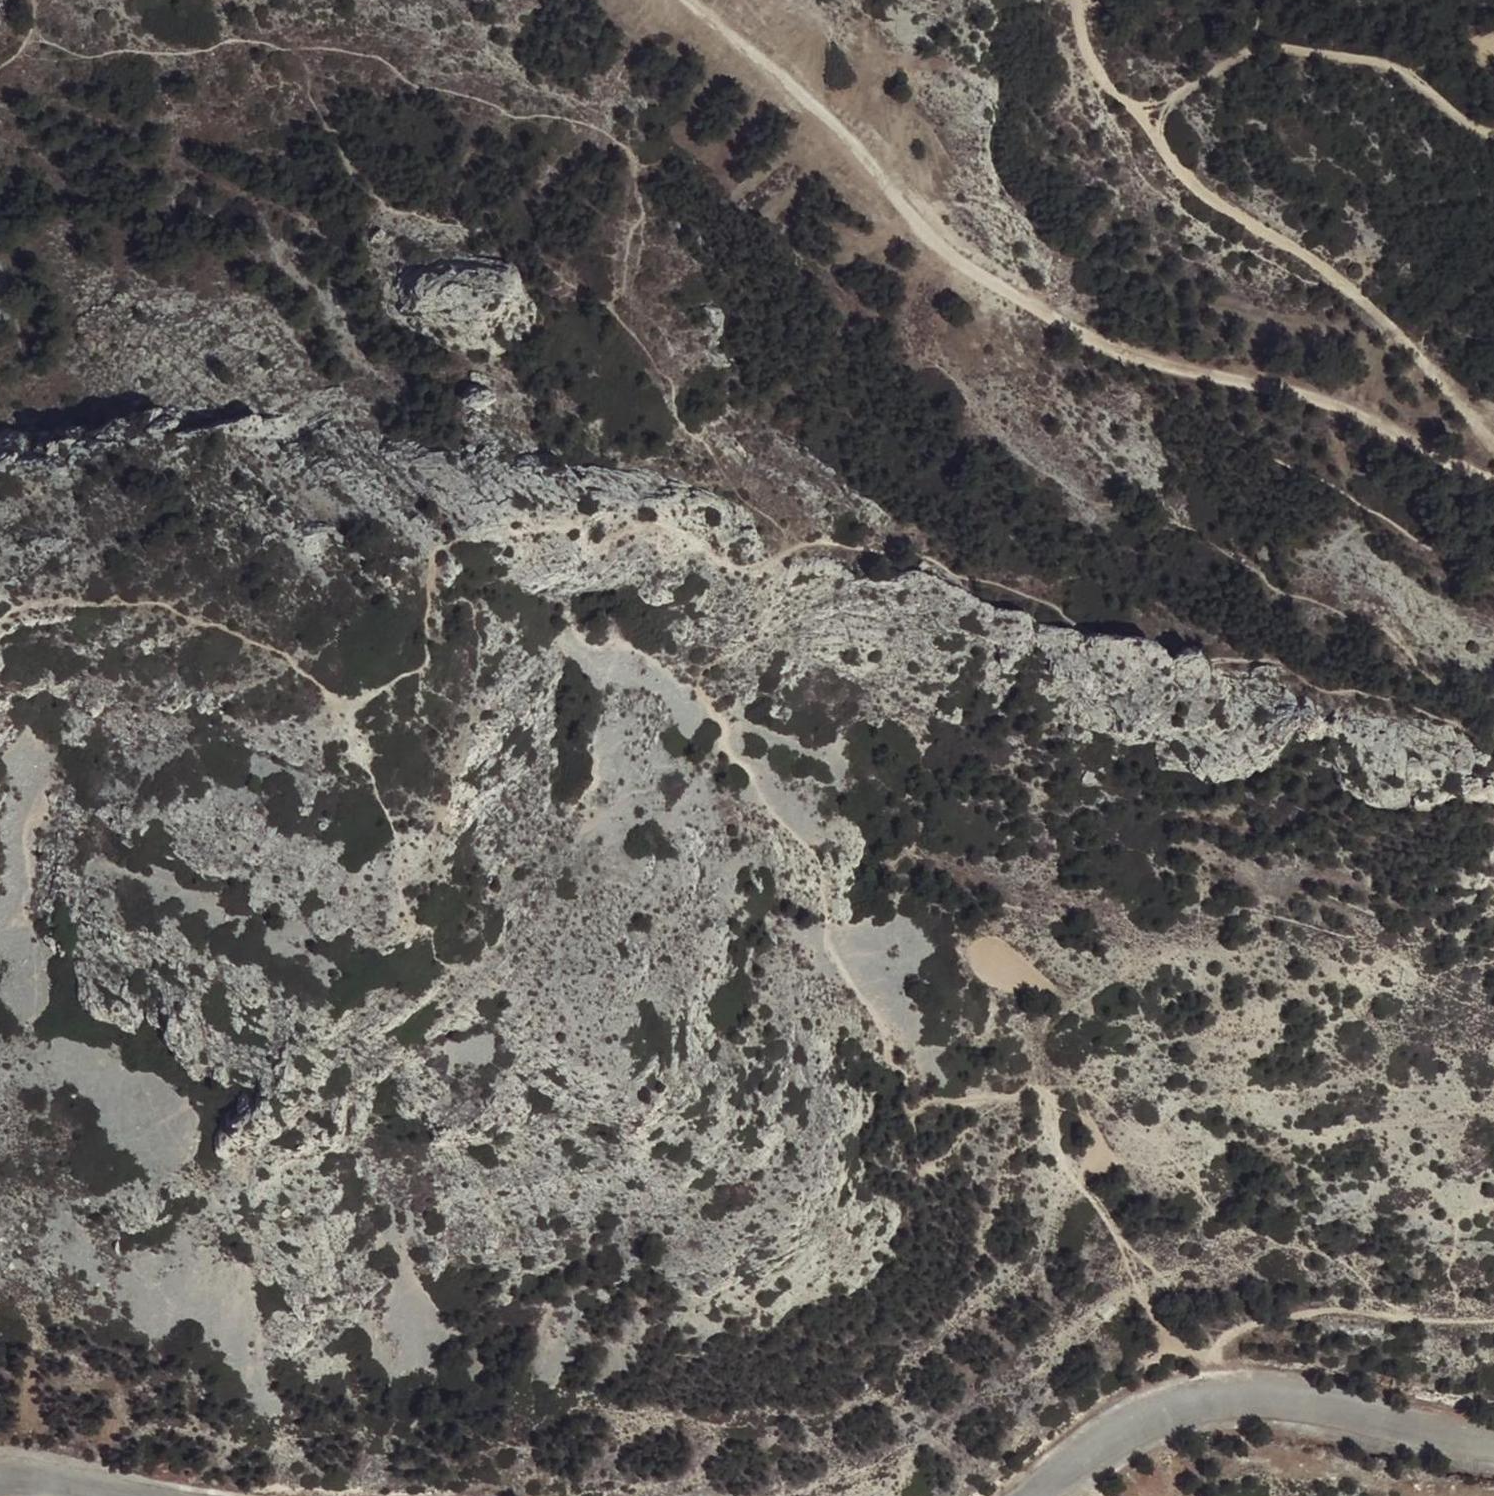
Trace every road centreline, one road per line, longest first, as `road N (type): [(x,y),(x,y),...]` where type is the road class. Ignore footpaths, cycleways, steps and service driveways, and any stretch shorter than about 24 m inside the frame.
road 1 (track): [(1493,476),(1364,402),(1186,367),(1051,310),(913,213),(844,123),(688,0)]
road 2 (track): [(1493,129),(1483,129),(1410,72),(1279,41),(1175,95),(1145,120),(1163,152),(1218,202),(1337,266),(1417,342),(1493,447)]
road 3 (unclassified): [(1032,1495),(1158,1409),(1240,1391),(1318,1399),(1493,1441)]
road 4 (track): [(1145,120),(1088,56),(1071,0)]
road 5 (unclassified): [(0,1473),(119,1495)]

